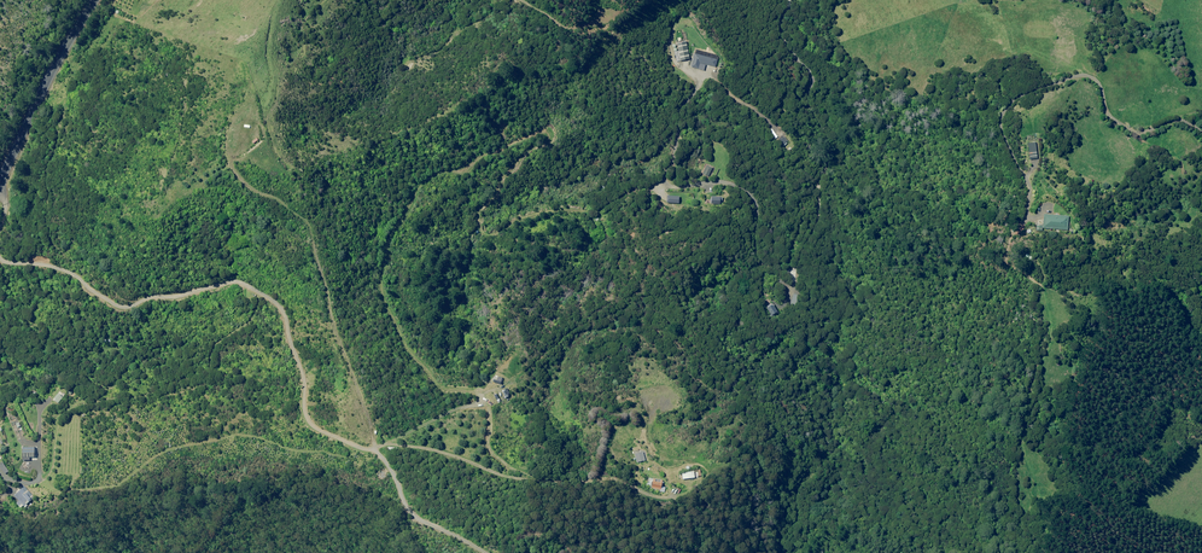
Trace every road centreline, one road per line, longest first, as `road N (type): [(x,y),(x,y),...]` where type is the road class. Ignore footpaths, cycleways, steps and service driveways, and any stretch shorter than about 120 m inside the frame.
road 1 (track): [(480,397),(422,365),(379,282),(407,204),(448,166),(548,128),(532,157),(486,198),(486,226),(523,212),(707,179),(753,194),(730,228),(657,257),(588,314)]
road 2 (track): [(0,258),(72,271),(128,304),(234,284),(266,293),(295,331),(319,435),(365,449)]
road 3 (track): [(754,552),(766,471),(747,463),(697,482),(636,489),(532,471)]
road 4 (primary): [(0,180),(95,0)]
road 5 (track): [(365,449),(391,471),(420,522),(481,552)]
road 6 (track): [(532,471),(394,433)]
road 7 (track): [(588,314),(480,397)]

